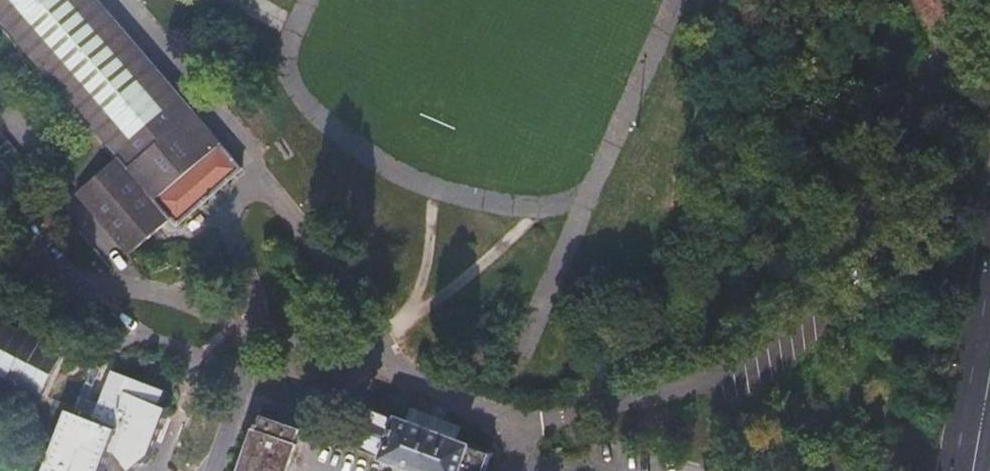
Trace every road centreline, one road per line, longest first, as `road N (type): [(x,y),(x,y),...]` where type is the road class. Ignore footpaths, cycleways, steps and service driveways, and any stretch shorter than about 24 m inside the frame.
road 1 (tertiary): [(969,470),(989,343)]

